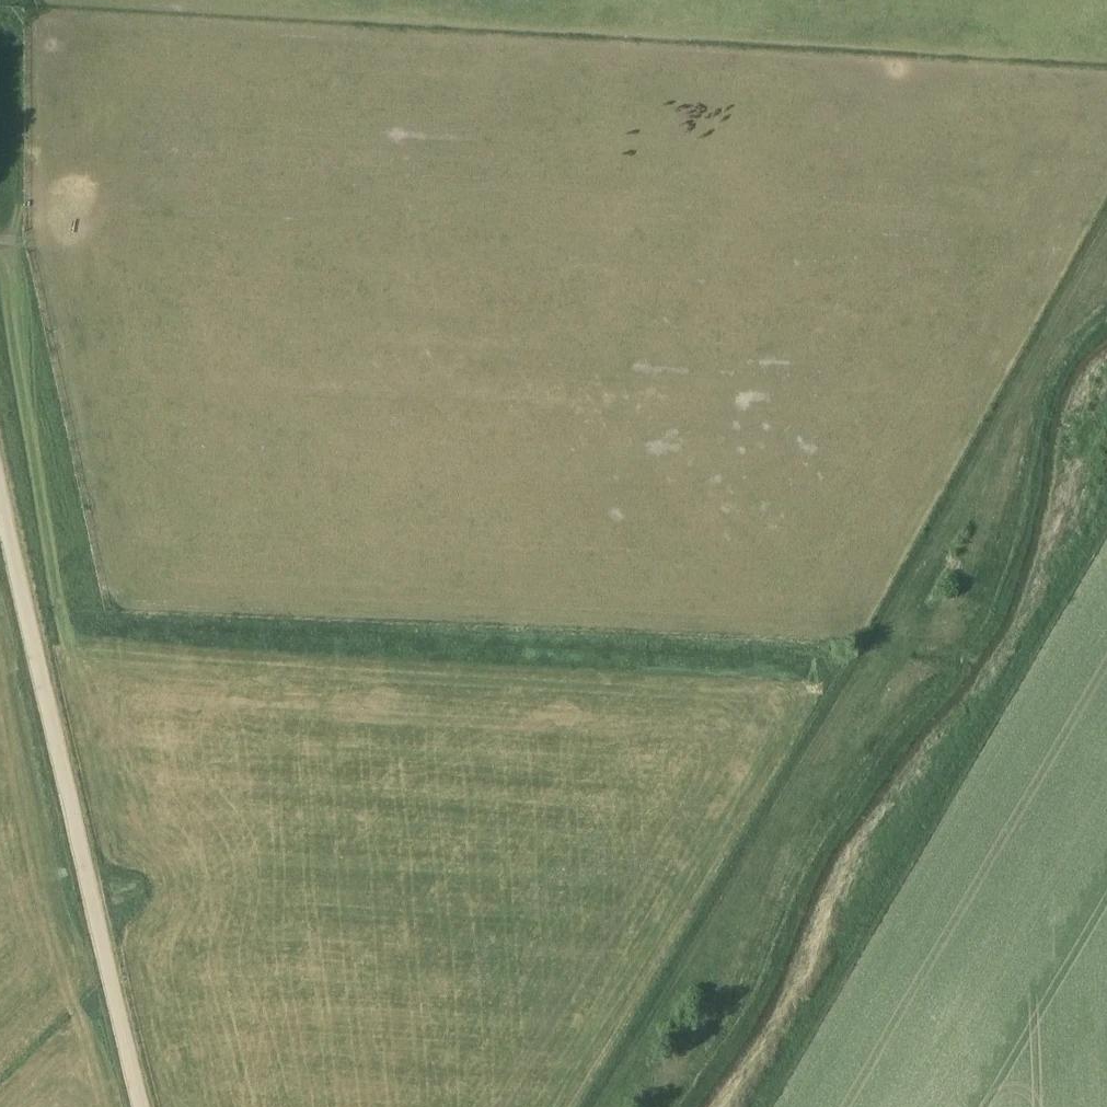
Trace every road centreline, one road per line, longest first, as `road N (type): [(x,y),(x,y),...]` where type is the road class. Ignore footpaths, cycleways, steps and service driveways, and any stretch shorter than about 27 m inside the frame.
road 1 (track): [(0,502),(149,1106)]

